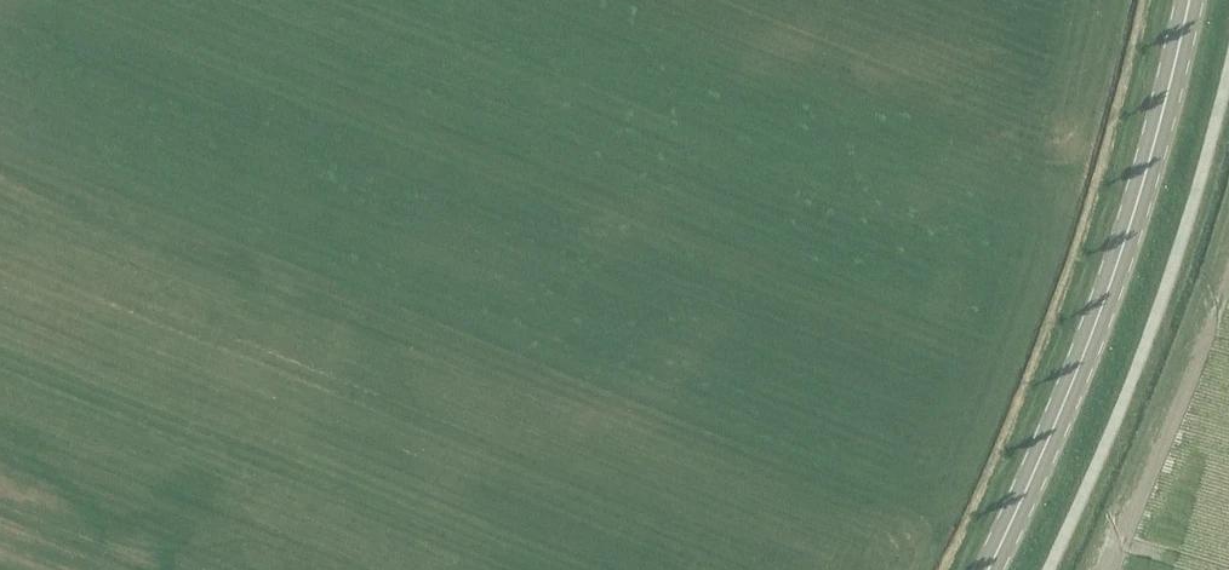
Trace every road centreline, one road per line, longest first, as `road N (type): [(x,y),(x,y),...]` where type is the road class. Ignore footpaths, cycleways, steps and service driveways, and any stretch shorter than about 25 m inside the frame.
road 1 (secondary): [(988,569),(1107,293),(1190,0)]

